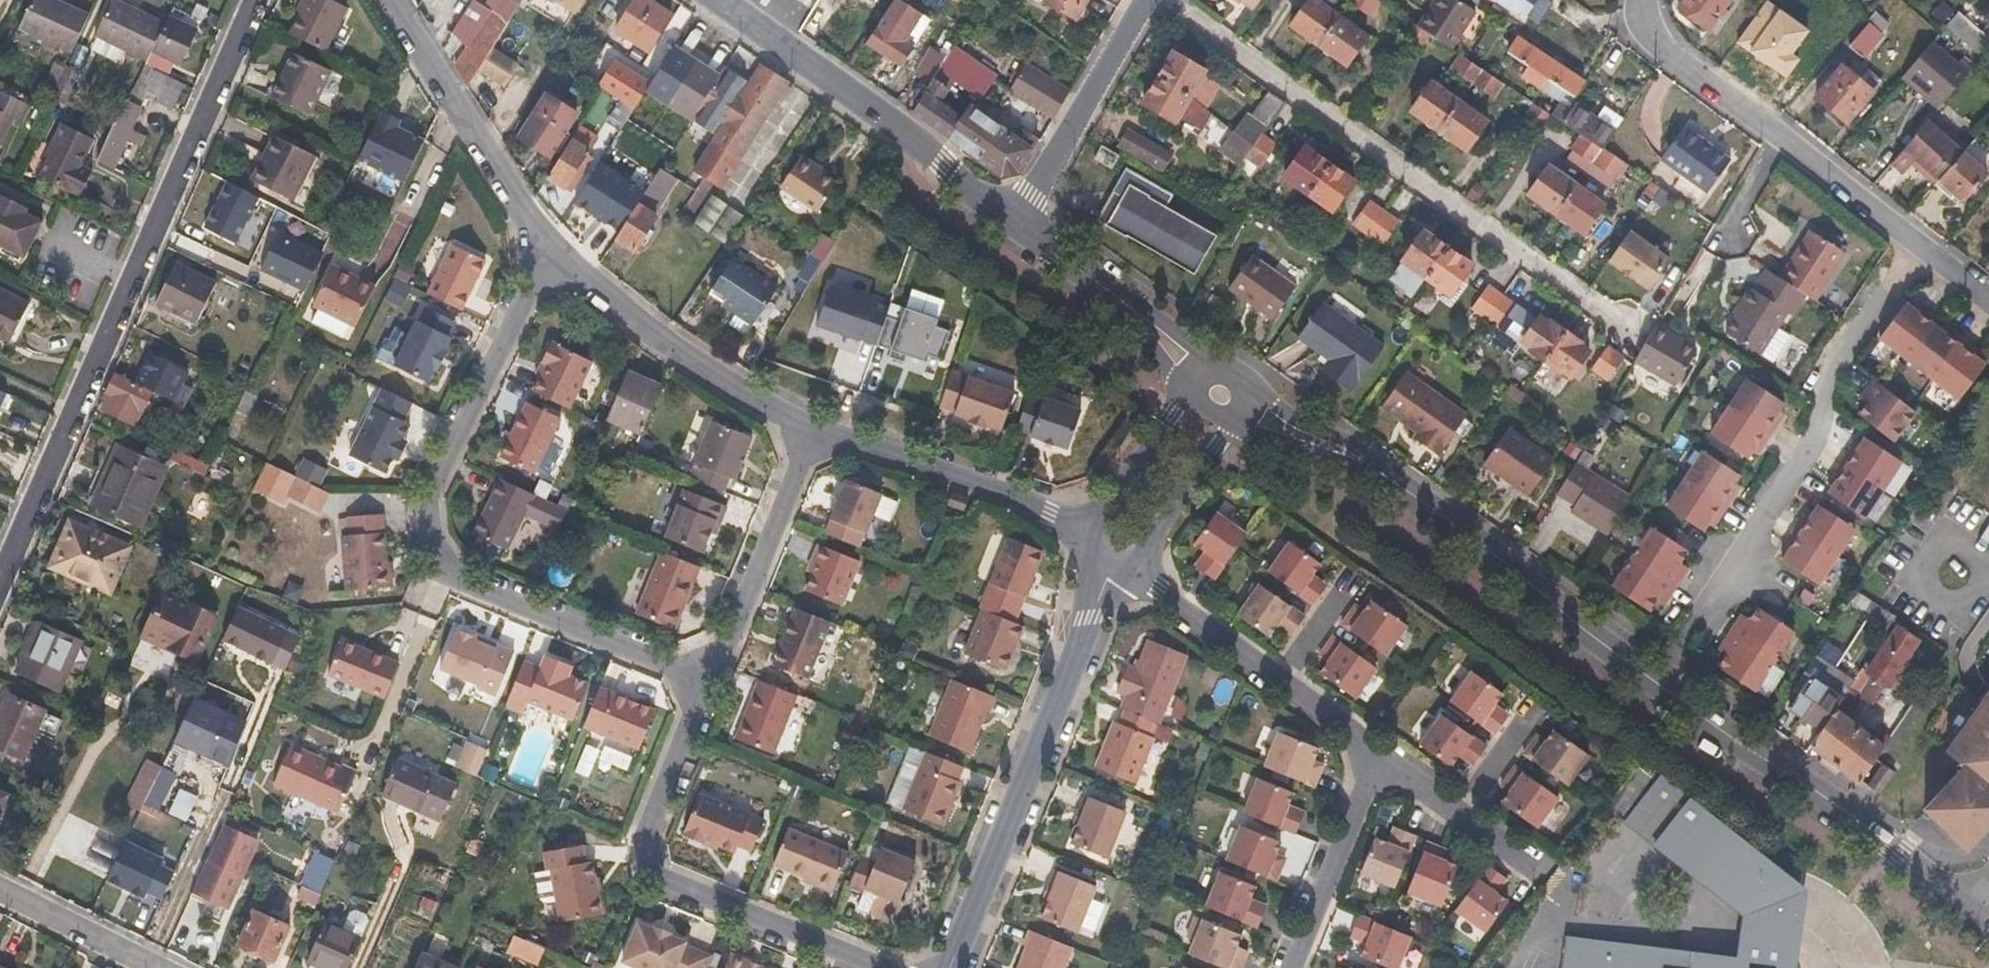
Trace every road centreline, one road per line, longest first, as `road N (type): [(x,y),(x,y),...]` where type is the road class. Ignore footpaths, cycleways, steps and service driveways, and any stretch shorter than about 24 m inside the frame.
road 1 (secondary): [(1973,909),(1658,684),(1387,477)]
road 2 (residential): [(548,246),(425,495),(428,537),(459,578),(707,681)]
road 3 (residential): [(1634,335),(1166,0)]
road 4 (residential): [(1921,243),(1825,379),(1815,440),(1682,646)]
road 5 (residential): [(707,681),(648,832),(653,874),(881,967)]
road 6 (residential): [(953,967),(1109,570)]
road 7 (residential): [(1921,243),(1656,38),(1644,26),(1640,0)]
road 8 (secondary): [(1022,222),(722,0)]
road 9 (residential): [(0,584),(135,277)]
road 10 (unclassified): [(814,429),(651,335),(548,246)]
road 11 (residential): [(1382,759),(1133,570)]
road 12 (residential): [(135,277),(256,0)]
road 13 (unclassified): [(1095,528),(814,429)]
road 14 (unclassified): [(548,246),(397,0)]
road 15 (residential): [(814,429),(707,681)]
road 16 (residential): [(1022,222),(1149,0)]
road 17 (residential): [(1294,967),(1382,759)]
road 18 (residential): [(1382,759),(1546,872)]
road 19 (unclassified): [(1133,570),(1225,431),(1216,421)]
road 20 (secondary): [(1387,477),(1372,455),(1240,380)]
road 21 (residential): [(150,967),(0,892)]
road 22 (secondary): [(1233,417),(1256,437),(1387,477)]
road 23 (unclassified): [(1193,399),(1172,413),(1095,528)]
road 24 (secondary): [(1226,370),(1101,285)]
road 25 (secondary): [(1101,285),(1193,390)]

